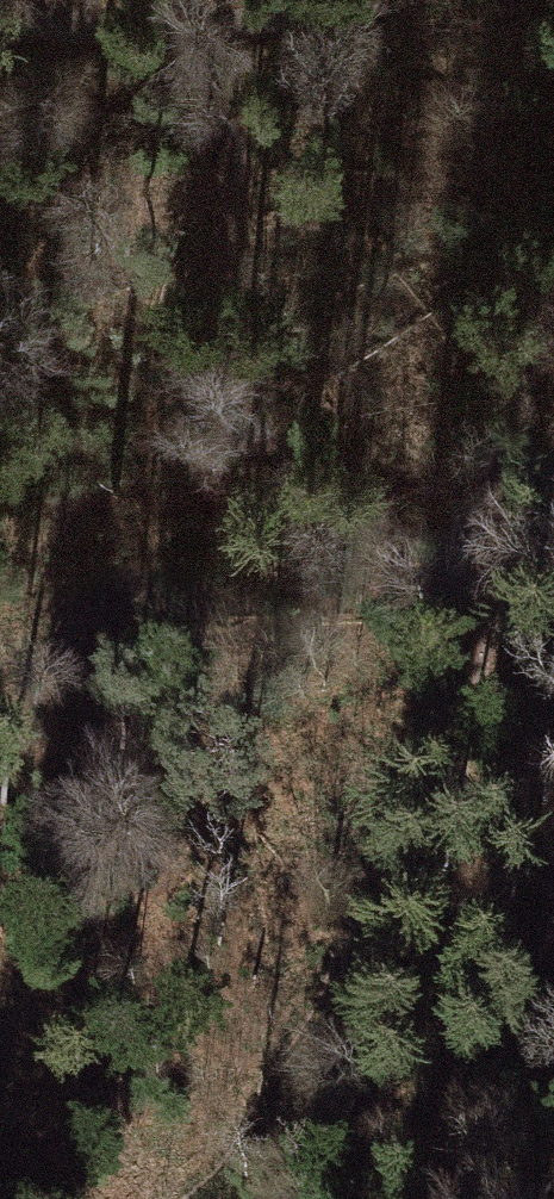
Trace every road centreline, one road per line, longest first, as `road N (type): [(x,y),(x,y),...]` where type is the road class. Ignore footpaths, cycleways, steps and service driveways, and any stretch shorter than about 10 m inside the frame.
road 1 (track): [(553,885),(512,858),(468,793),(462,730),(489,589),(468,527),(421,487),(298,453),(236,419),(203,333),(240,185),(216,109),(147,23)]
road 2 (track): [(462,730),(376,831),(336,975),(187,1198)]
road 3 (track): [(368,0),(147,23),(0,23)]

